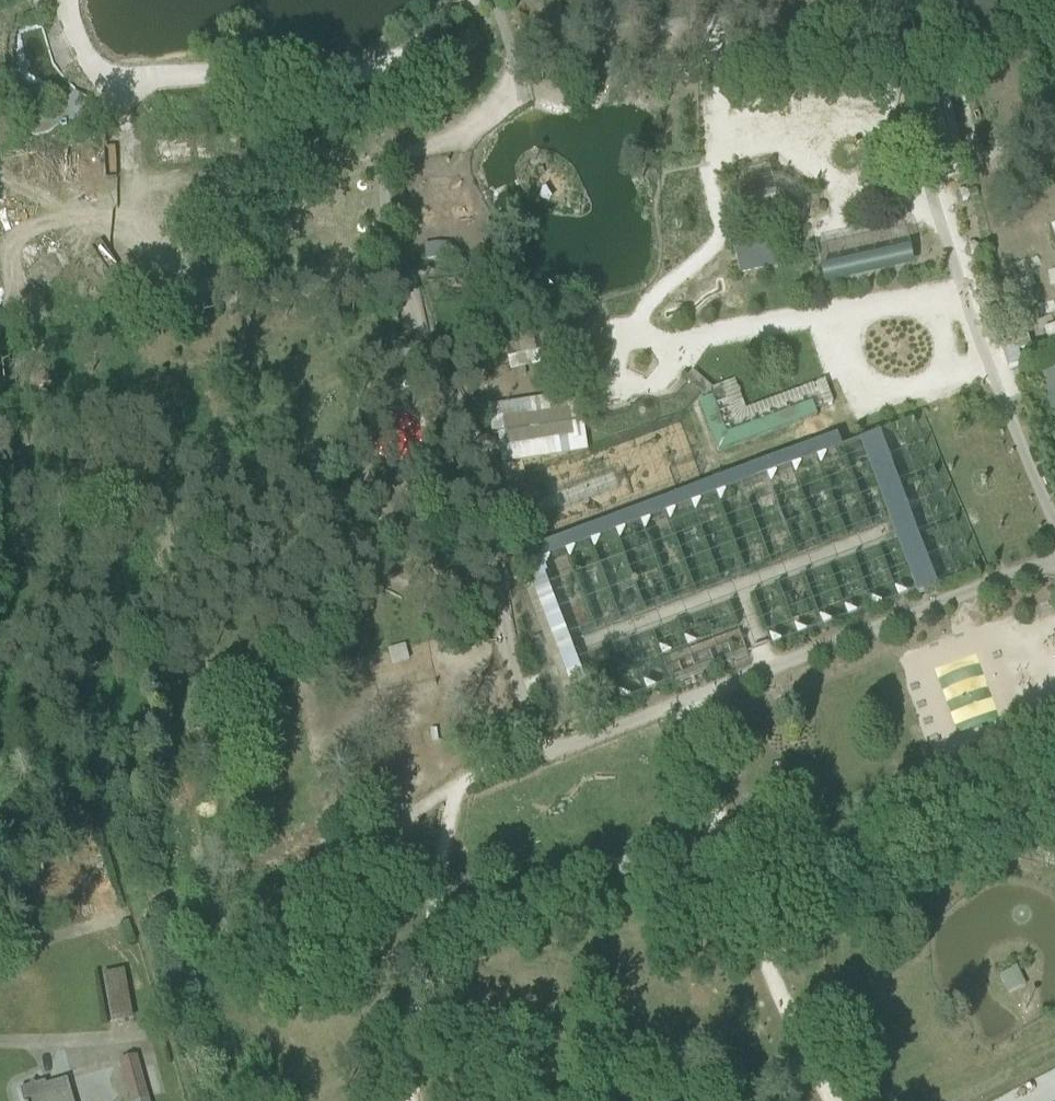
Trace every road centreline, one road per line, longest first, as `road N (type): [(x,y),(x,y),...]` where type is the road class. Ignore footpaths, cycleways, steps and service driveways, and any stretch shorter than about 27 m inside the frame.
road 1 (track): [(0,963),(68,933),(389,836),(433,798),(553,747)]

